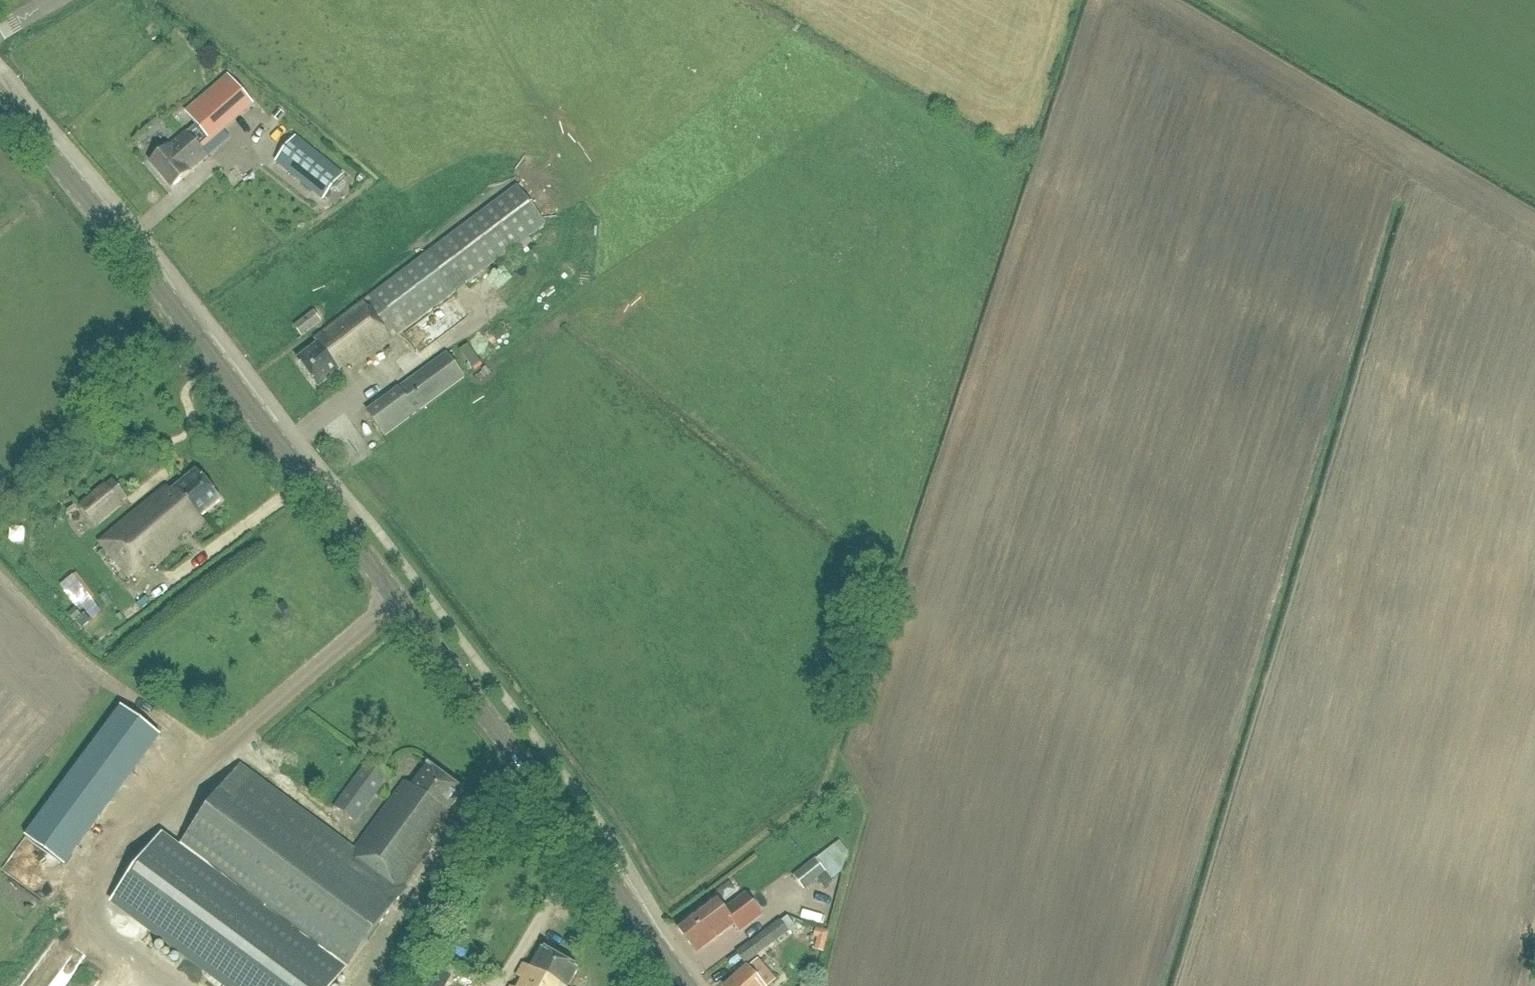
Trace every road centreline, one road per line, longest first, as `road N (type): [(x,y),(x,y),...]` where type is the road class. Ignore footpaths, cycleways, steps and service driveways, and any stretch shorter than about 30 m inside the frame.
road 1 (tertiary): [(687,985),(145,268),(0,98)]

